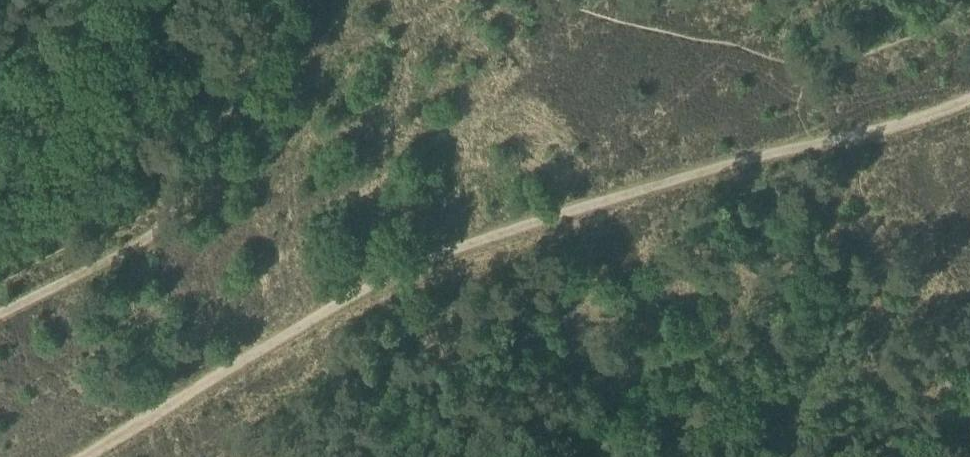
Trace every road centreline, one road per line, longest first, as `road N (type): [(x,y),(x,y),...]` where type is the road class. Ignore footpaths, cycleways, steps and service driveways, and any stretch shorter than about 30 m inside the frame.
road 1 (track): [(91,456),(452,256),(647,187),(813,149)]
road 2 (track): [(262,0),(214,141),(170,232),(0,310)]
road 3 (track): [(813,149),(881,138),(969,105)]

